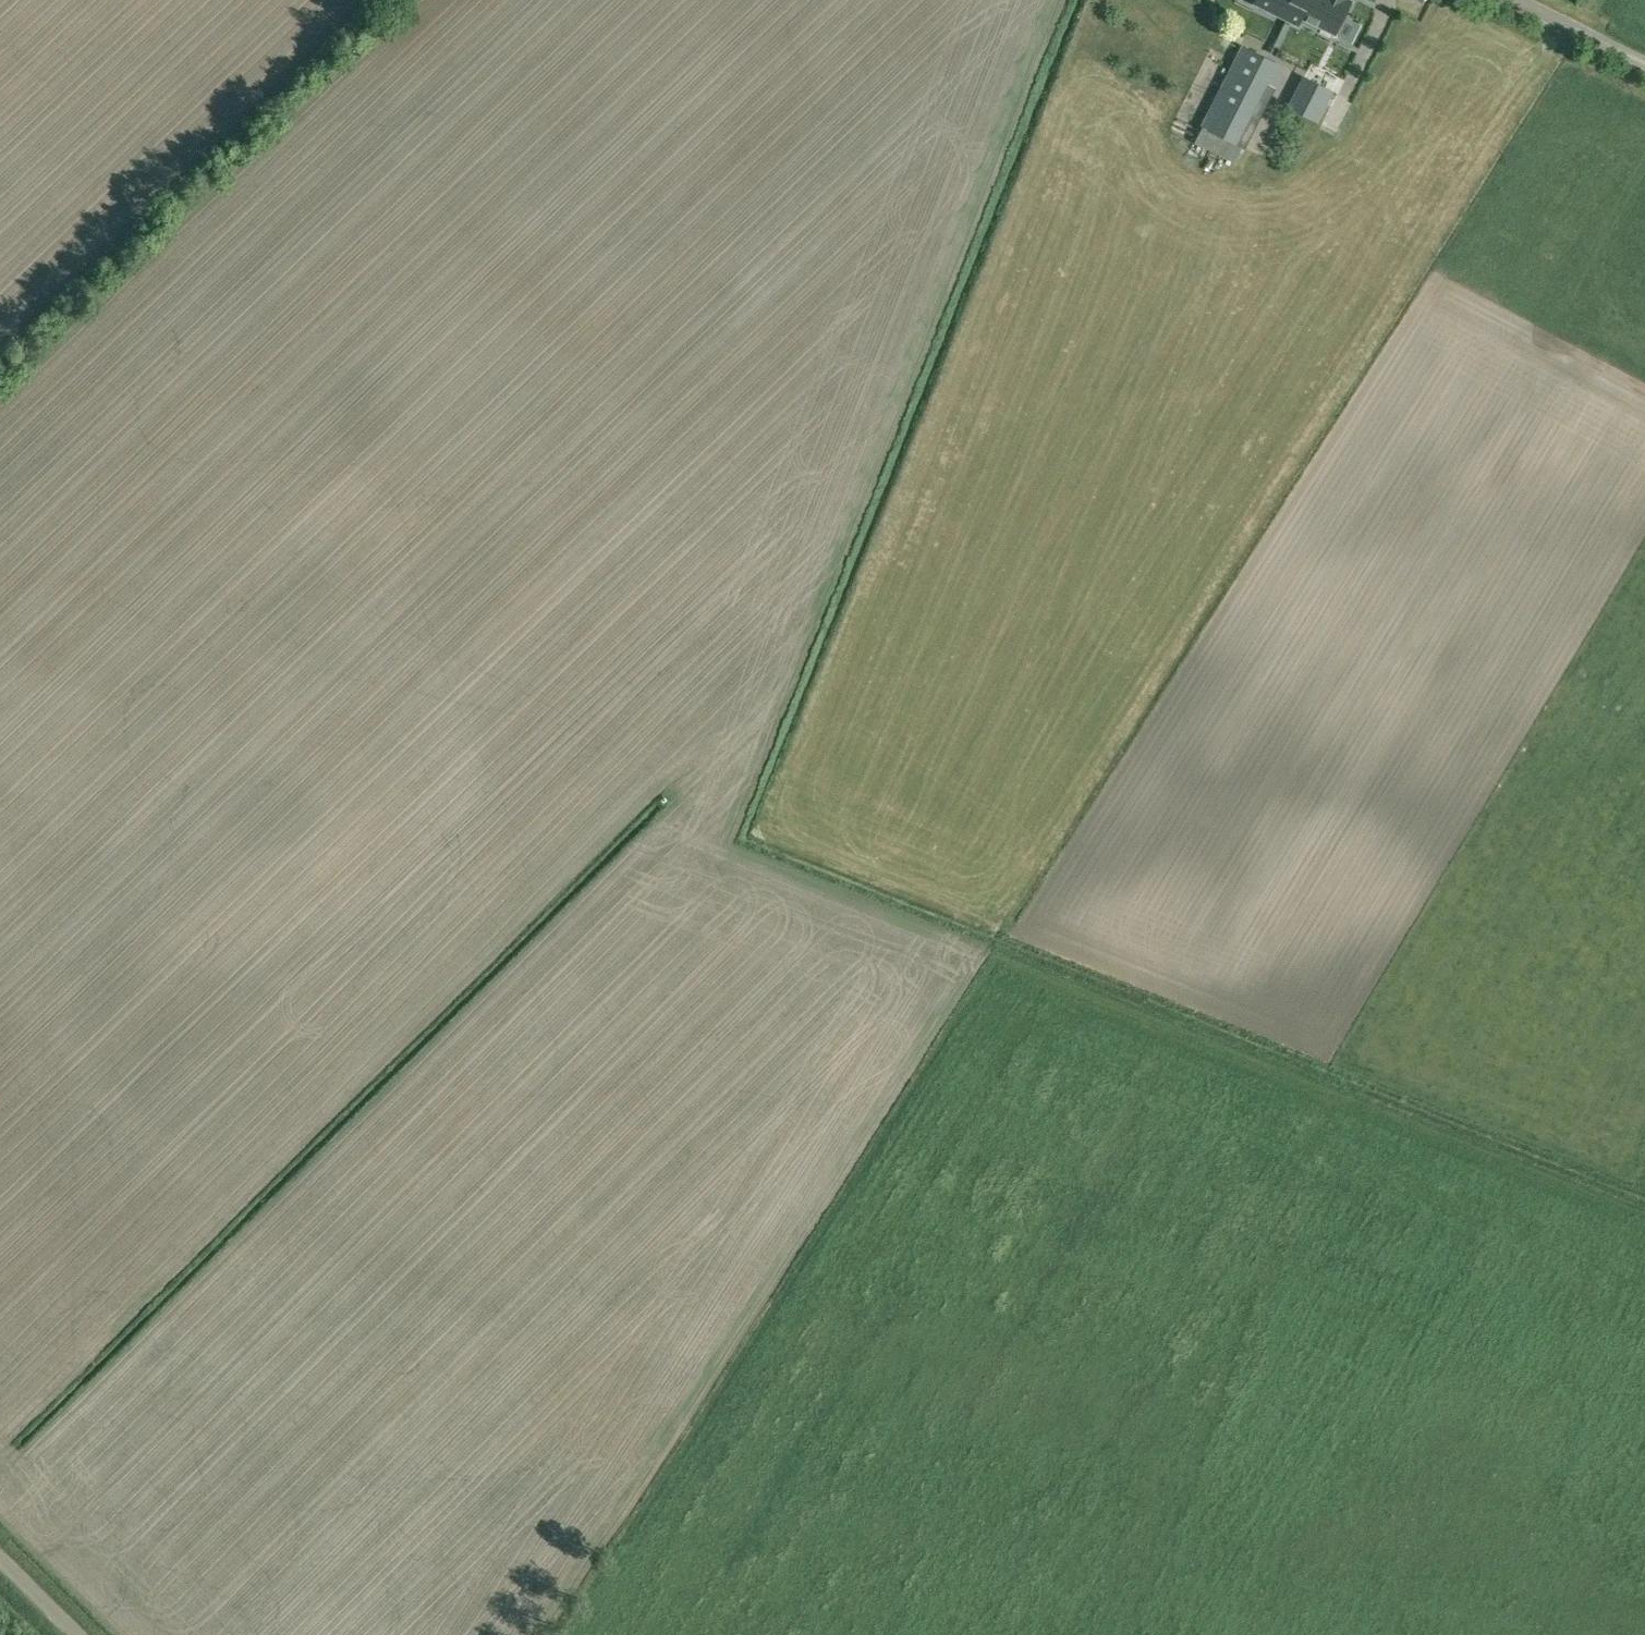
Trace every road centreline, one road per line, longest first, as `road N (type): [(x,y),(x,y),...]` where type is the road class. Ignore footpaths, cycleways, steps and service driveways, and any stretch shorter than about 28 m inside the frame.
road 1 (track): [(1644,64),(1518,0)]

